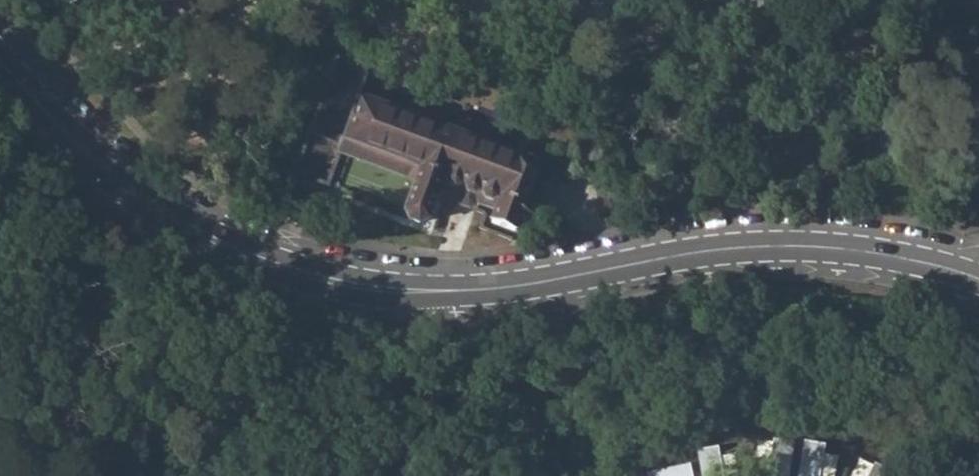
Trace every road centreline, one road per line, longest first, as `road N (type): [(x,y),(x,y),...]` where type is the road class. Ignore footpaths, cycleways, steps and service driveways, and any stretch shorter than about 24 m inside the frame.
road 1 (tertiary): [(0,67),(99,167),(179,224),(277,268),(341,286),(411,295),(514,291),(702,257),(792,251),(885,259),(978,283)]

